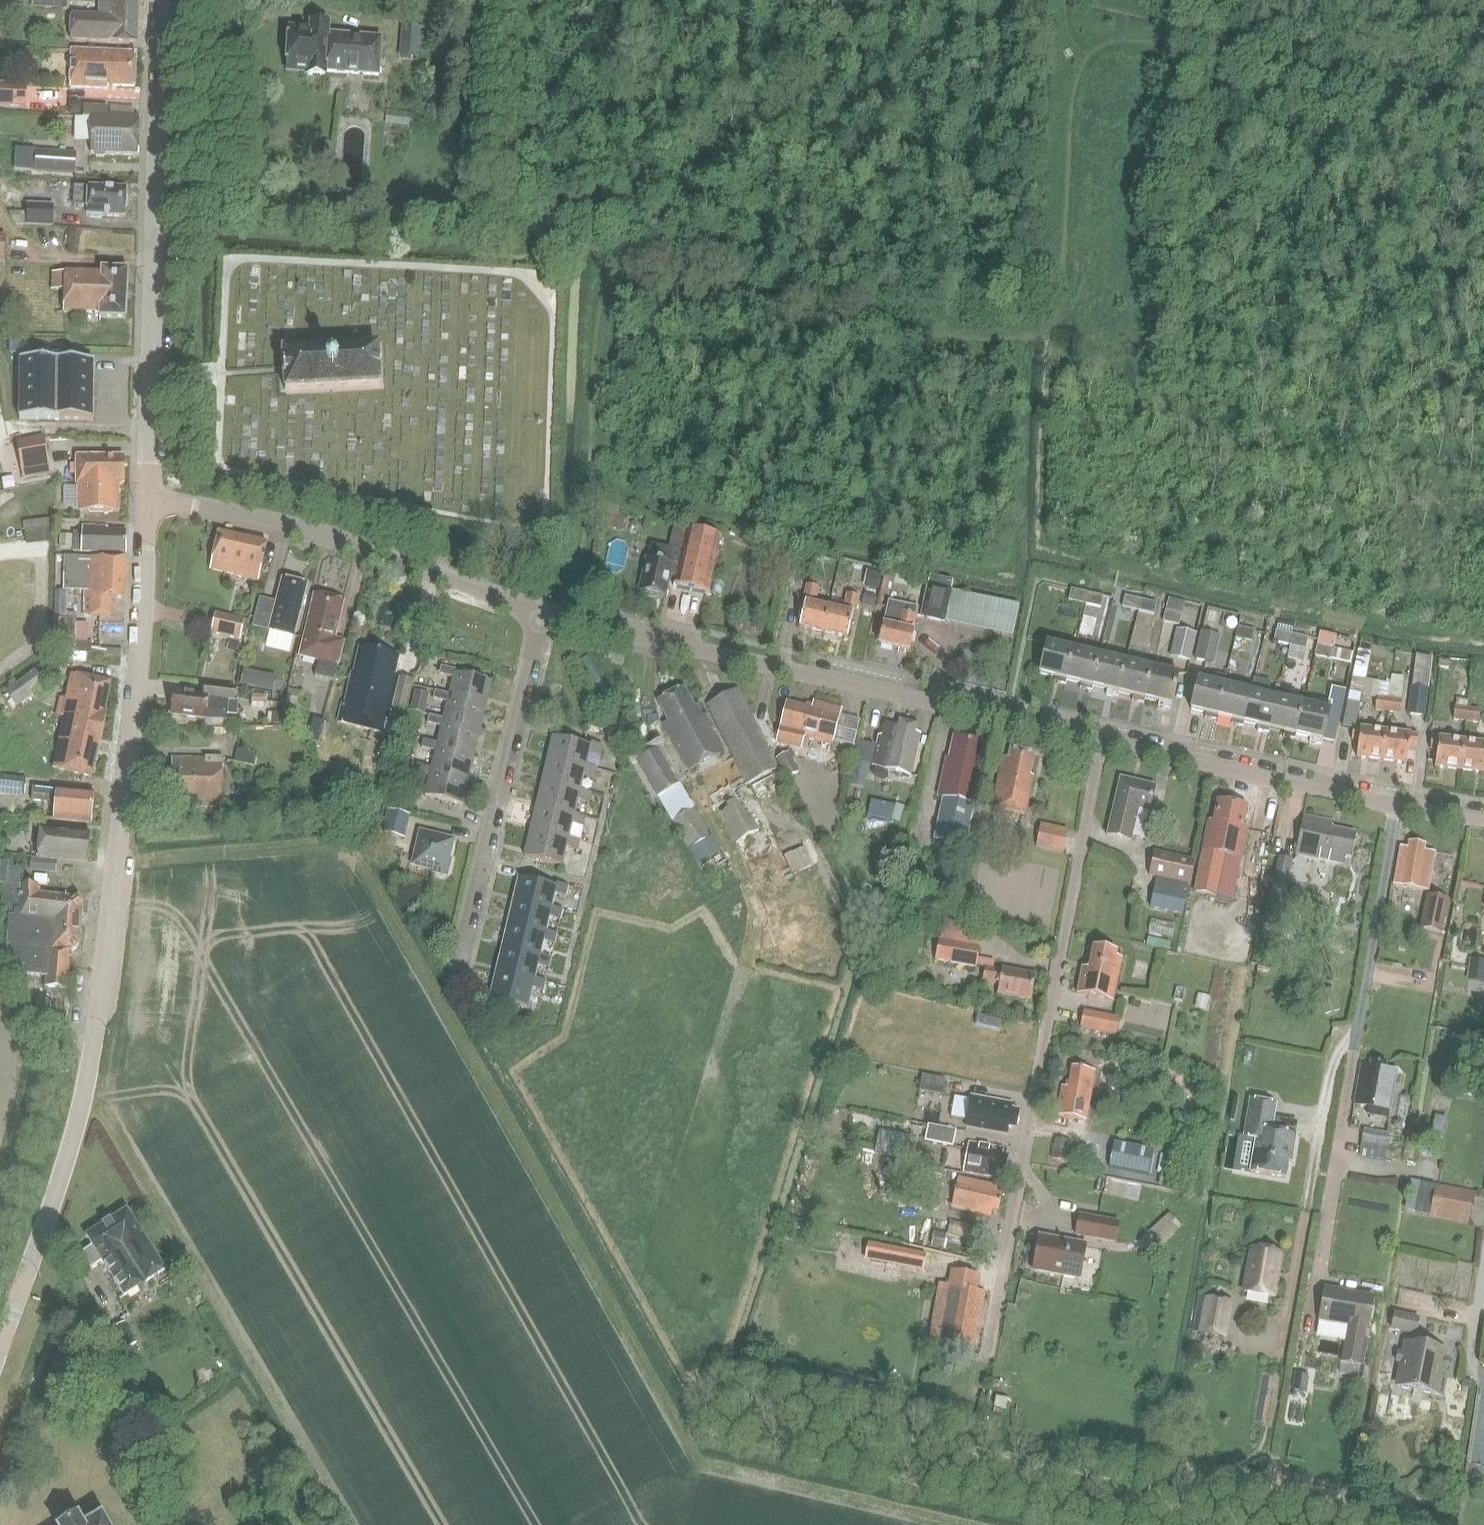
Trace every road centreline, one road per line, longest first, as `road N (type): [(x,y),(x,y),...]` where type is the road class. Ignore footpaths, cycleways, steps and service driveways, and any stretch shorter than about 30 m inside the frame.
road 1 (tertiary): [(0,1353),(66,1167),(92,1055),(138,678),(147,499)]
road 2 (residential): [(1100,742),(544,617)]
road 3 (unclassified): [(1005,1264),(1100,742)]
road 4 (tertiary): [(147,499),(161,0)]
road 5 (residential): [(544,617),(348,544),(147,499)]
road 6 (residential): [(1483,820),(1100,742)]
road 7 (residential): [(454,987),(544,617)]

